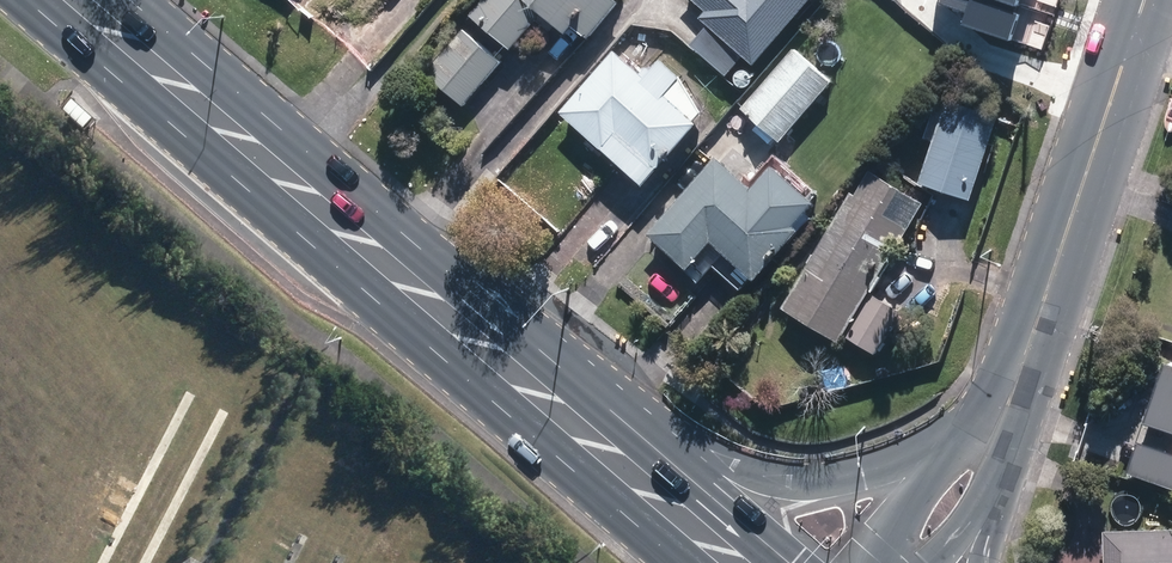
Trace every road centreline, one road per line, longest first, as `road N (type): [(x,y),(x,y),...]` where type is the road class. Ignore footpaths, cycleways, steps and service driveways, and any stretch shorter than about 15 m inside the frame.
road 1 (primary): [(83,0),(740,562)]
road 2 (secondary): [(920,562),(952,521),(992,441),(1142,0)]

